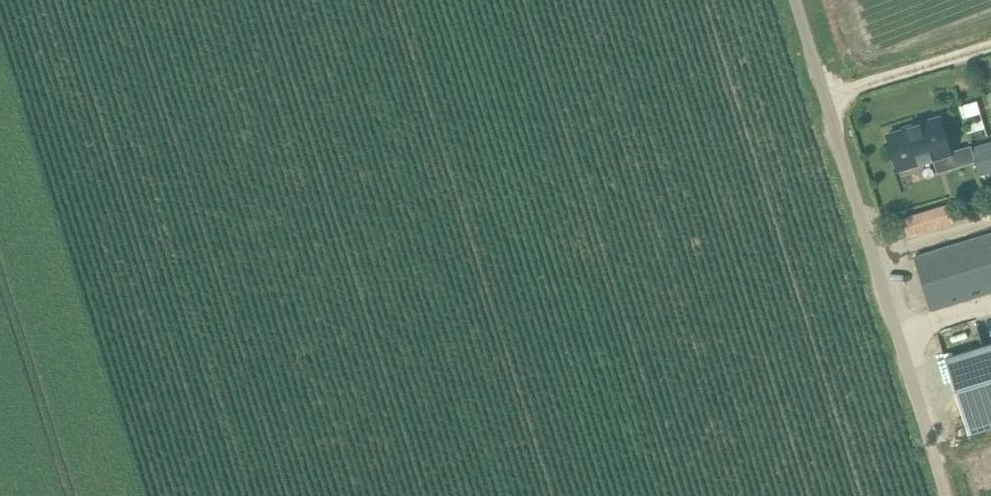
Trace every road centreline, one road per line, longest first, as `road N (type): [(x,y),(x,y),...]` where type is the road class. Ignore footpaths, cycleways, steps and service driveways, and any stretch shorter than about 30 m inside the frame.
road 1 (unclassified): [(933,451),(795,0)]

